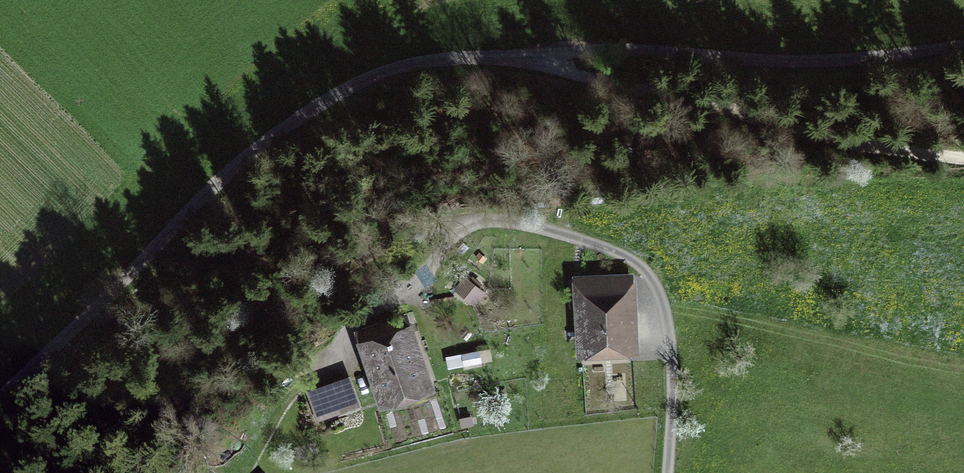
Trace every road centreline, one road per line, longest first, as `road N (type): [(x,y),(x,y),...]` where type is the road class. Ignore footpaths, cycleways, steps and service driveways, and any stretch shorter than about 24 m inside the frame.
road 1 (unclassified): [(963,46),(817,62),(607,50),(387,70),(300,117),(231,171),(0,400)]
road 2 (track): [(0,450),(412,234),(484,224),(588,242),(651,280),(668,319),(672,358),(667,472)]
road 3 (track): [(963,160),(503,59)]

